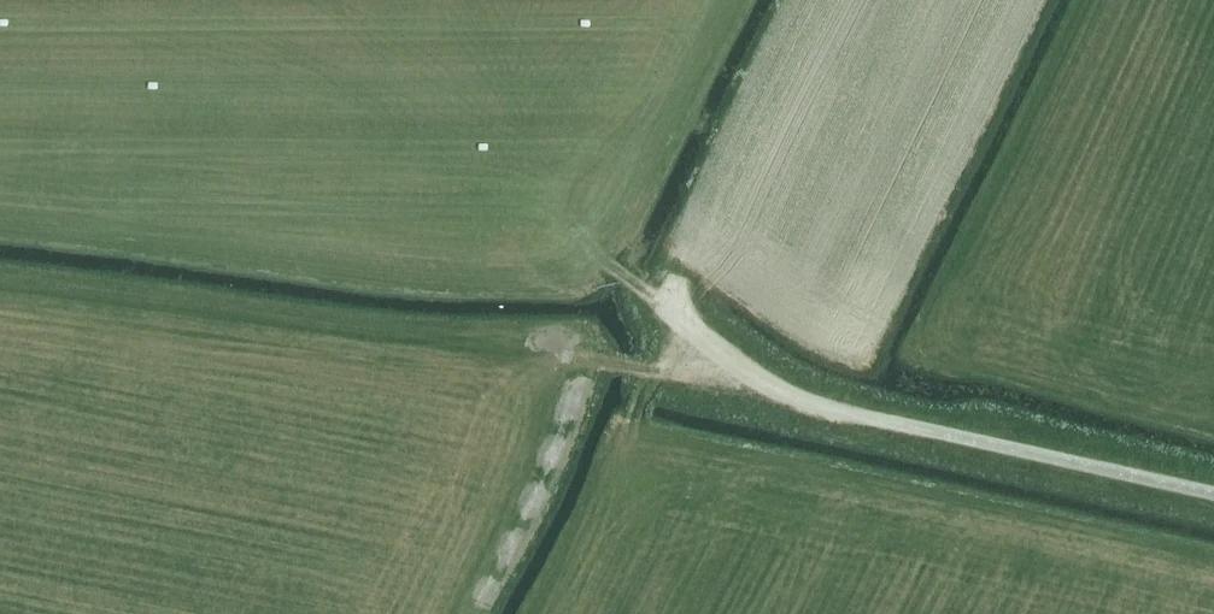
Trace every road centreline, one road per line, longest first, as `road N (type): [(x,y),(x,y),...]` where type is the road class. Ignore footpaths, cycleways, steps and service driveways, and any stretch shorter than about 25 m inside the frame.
road 1 (track): [(1213,493),(800,398),(600,261)]
road 2 (track): [(637,416),(665,370),(732,357)]

